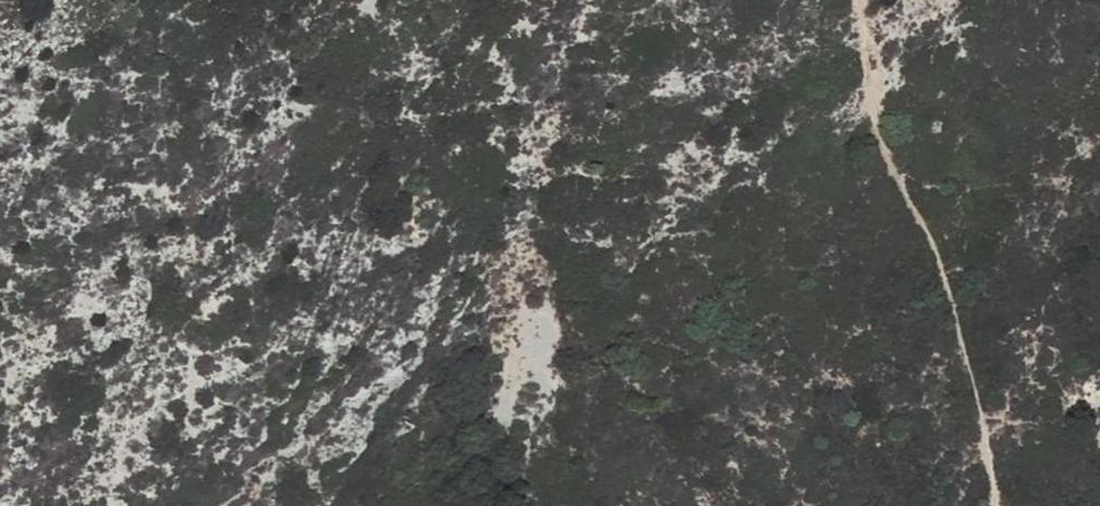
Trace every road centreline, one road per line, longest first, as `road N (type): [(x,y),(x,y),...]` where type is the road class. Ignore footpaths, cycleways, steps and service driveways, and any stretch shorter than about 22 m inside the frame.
road 1 (track): [(996,505),(963,328),(943,262),(885,140),(861,0)]

